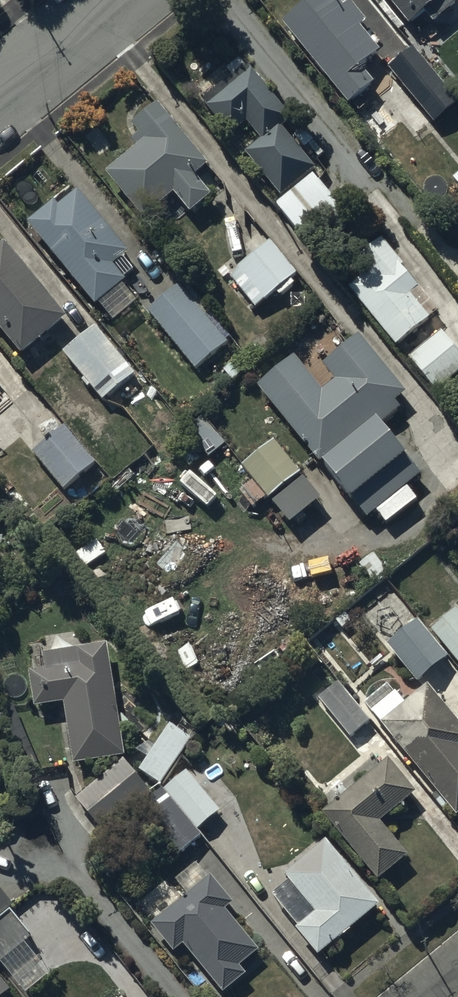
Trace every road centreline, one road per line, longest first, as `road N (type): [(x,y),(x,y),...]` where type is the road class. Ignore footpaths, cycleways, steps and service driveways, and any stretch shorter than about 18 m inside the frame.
road 1 (unclassified): [(0,103),(126,0)]

